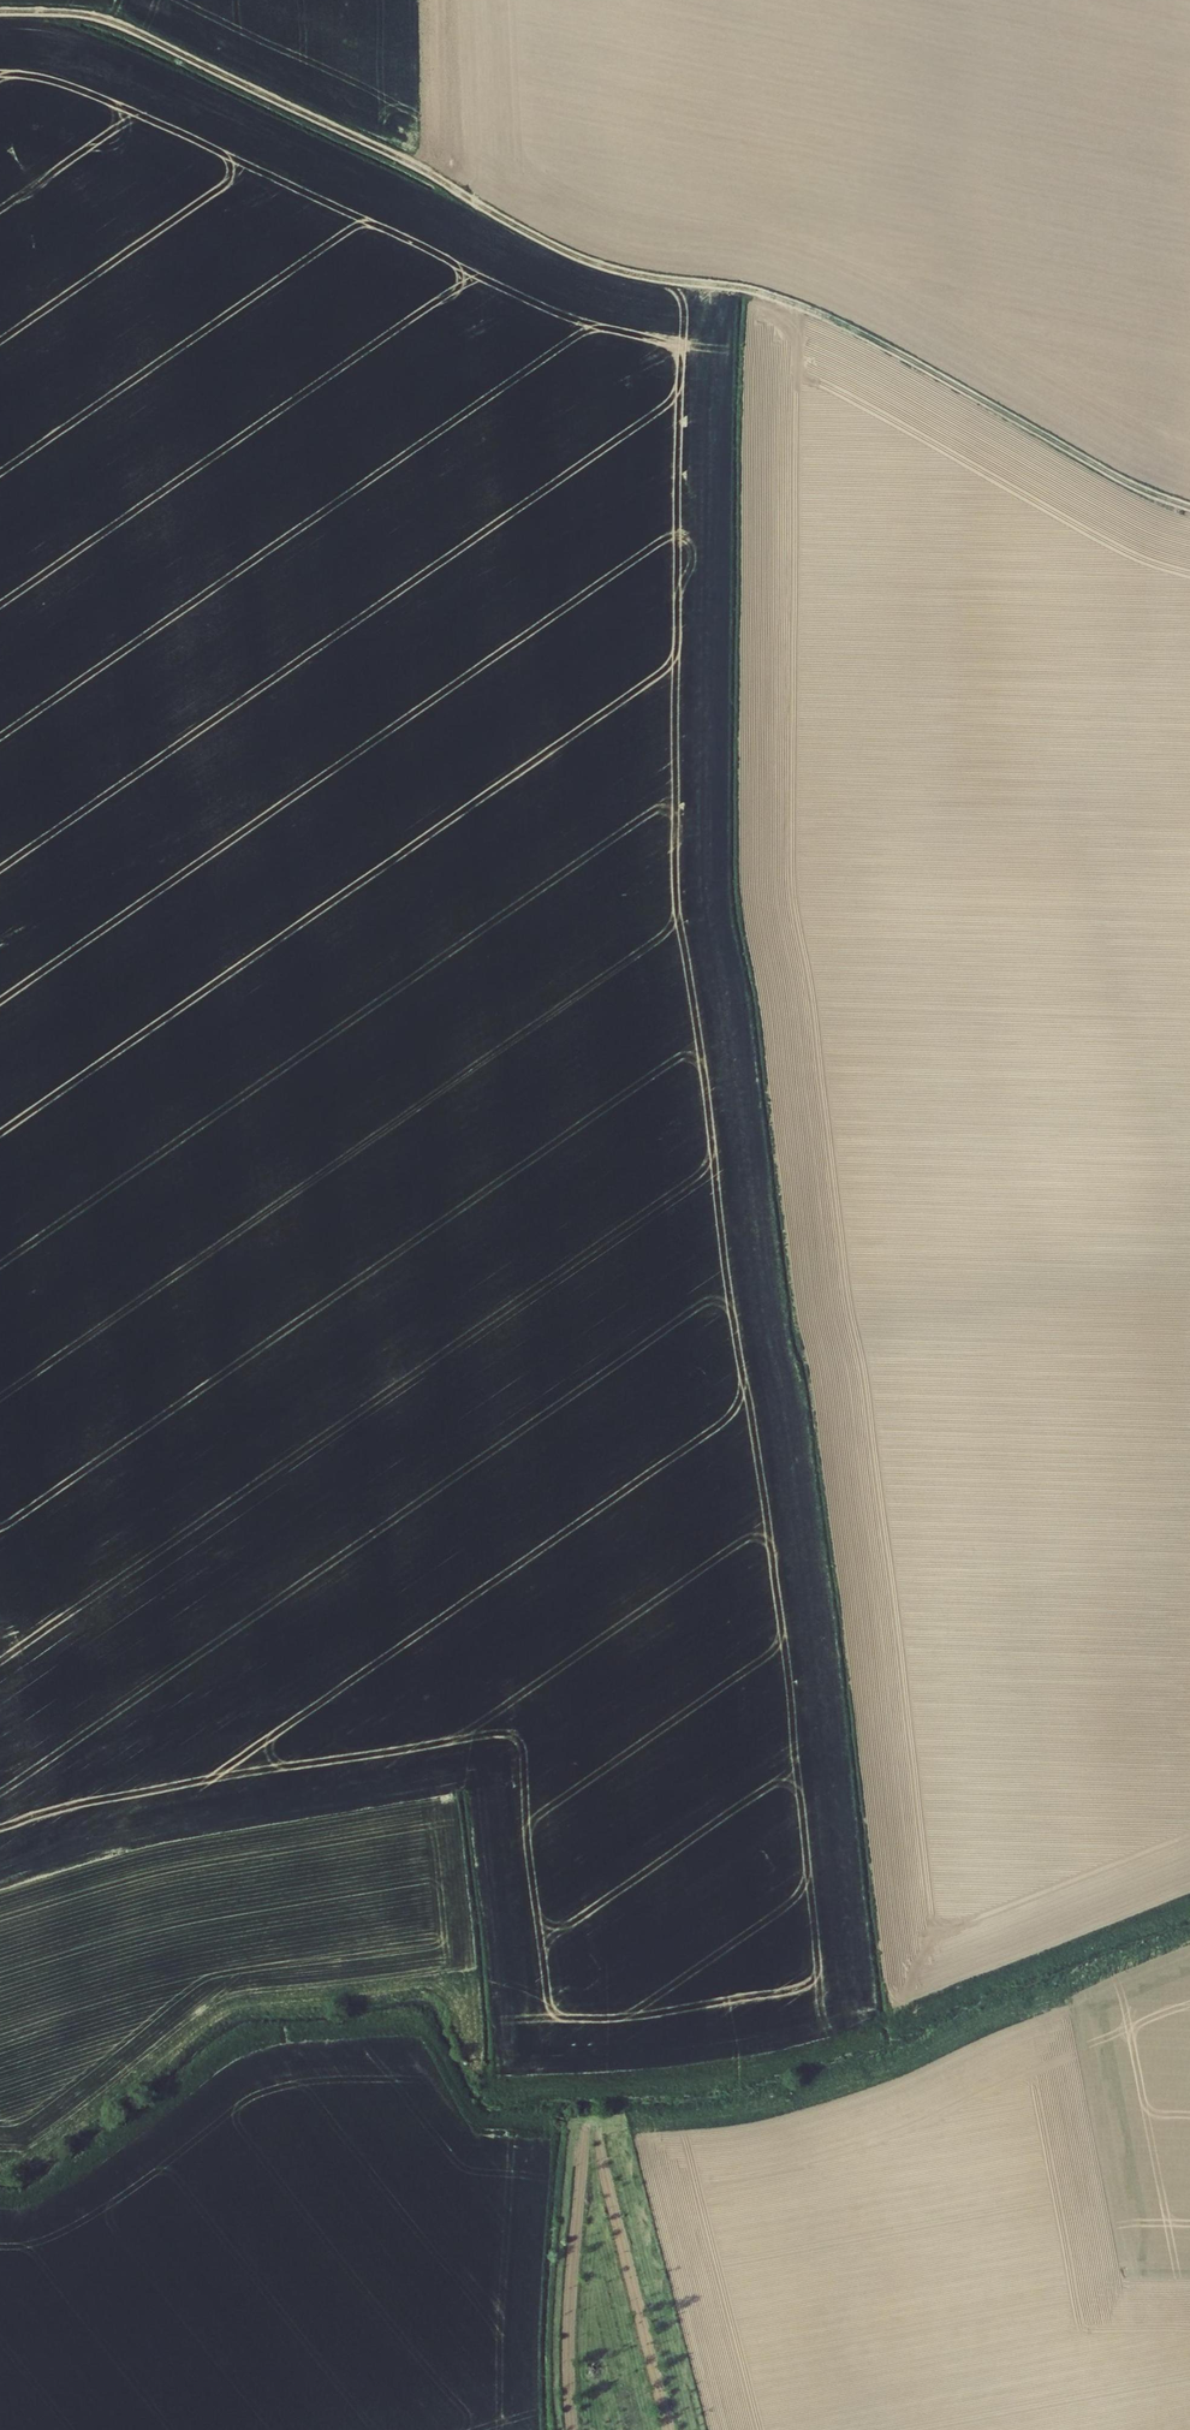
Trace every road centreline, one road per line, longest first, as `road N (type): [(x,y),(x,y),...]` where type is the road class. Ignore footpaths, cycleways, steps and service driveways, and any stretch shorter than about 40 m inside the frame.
road 1 (track): [(0,14),(115,23),(416,166),(580,261),(743,291),(802,311),(939,377),(1070,456),(1189,510)]

